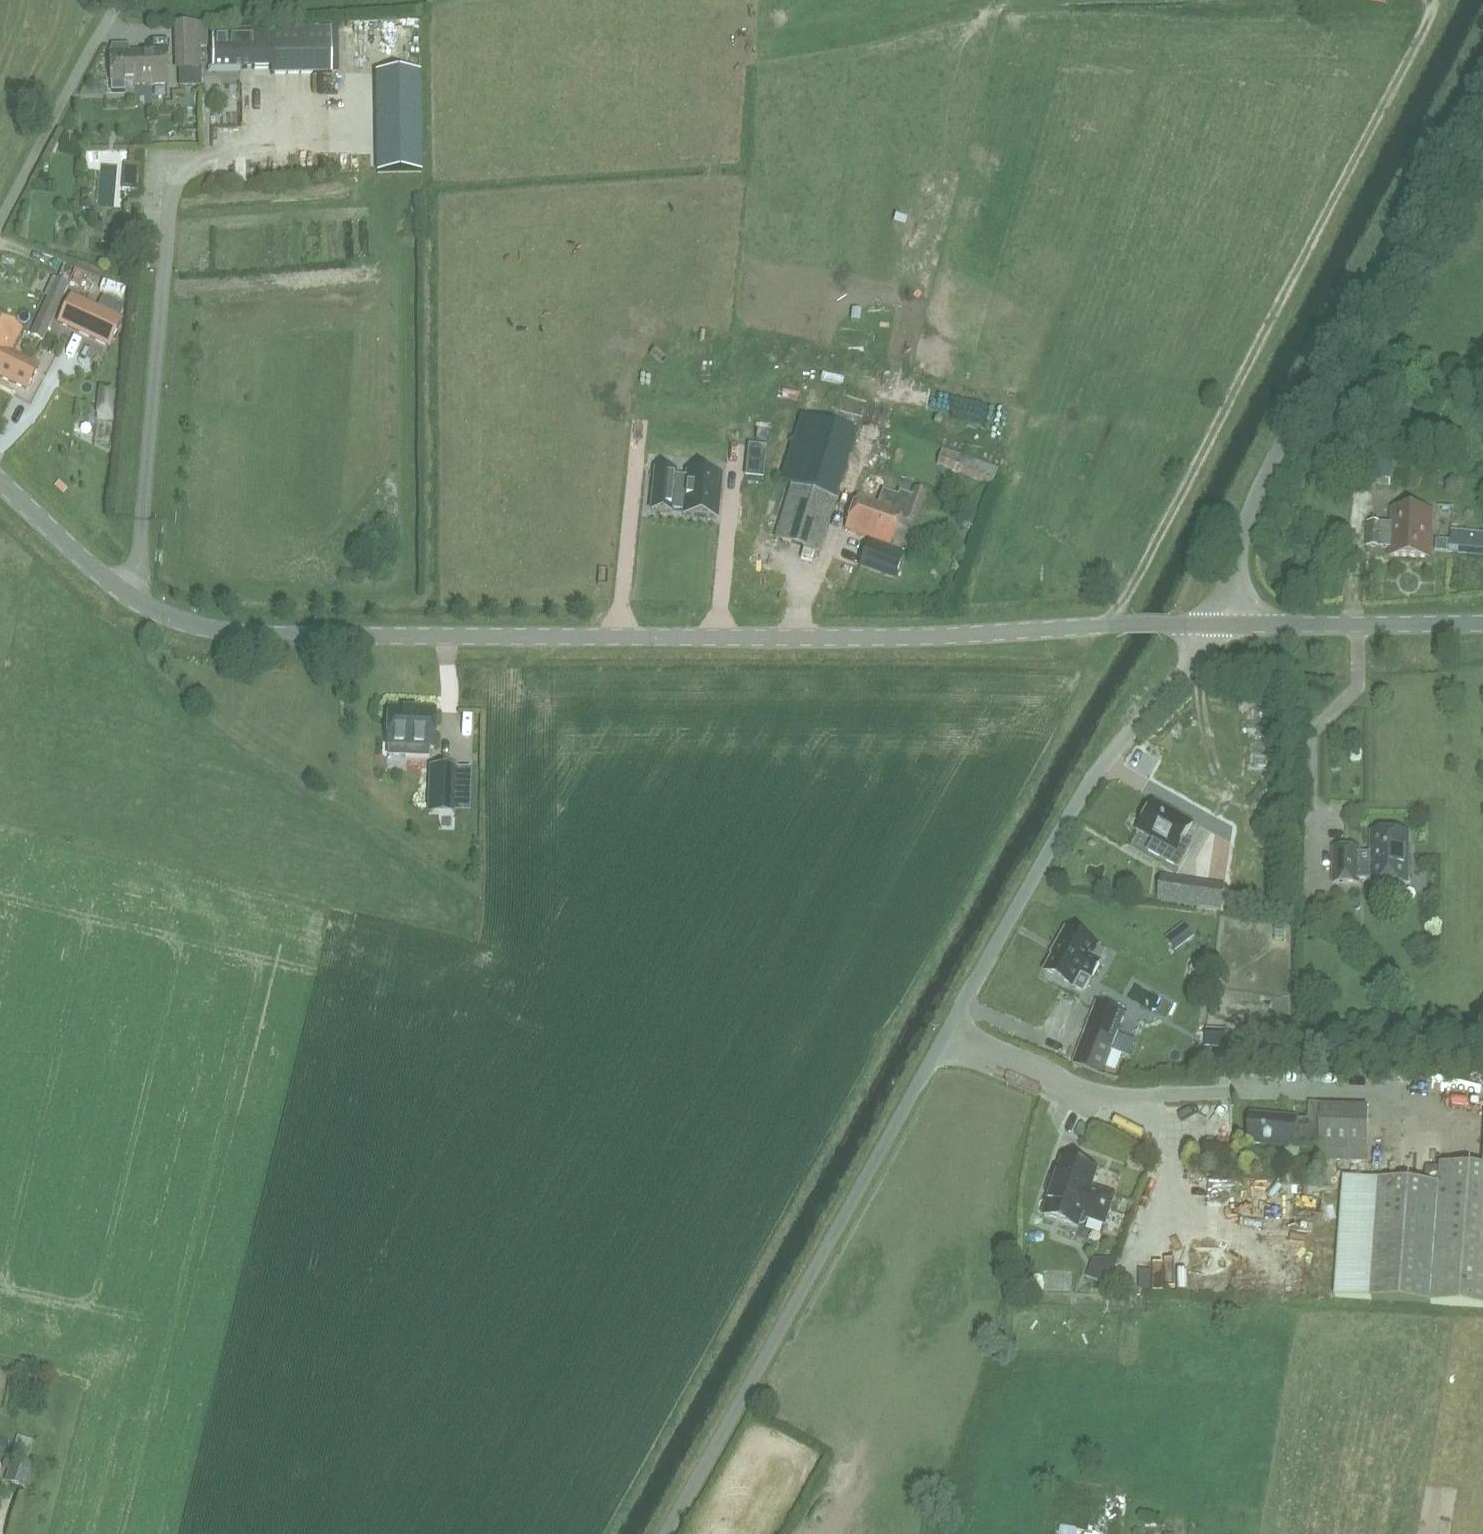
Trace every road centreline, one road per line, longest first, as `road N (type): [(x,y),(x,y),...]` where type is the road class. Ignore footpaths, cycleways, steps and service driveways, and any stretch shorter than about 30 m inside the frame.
road 1 (unclassified): [(1217,623),(871,636),(237,631),(168,618),(109,581),(0,481)]
road 2 (unclassified): [(666,1533),(1078,803),(1217,623)]
road 3 (unclassified): [(1217,623),(1261,475),(1482,65)]
road 4 (unclassified): [(1217,623),(1482,621)]

